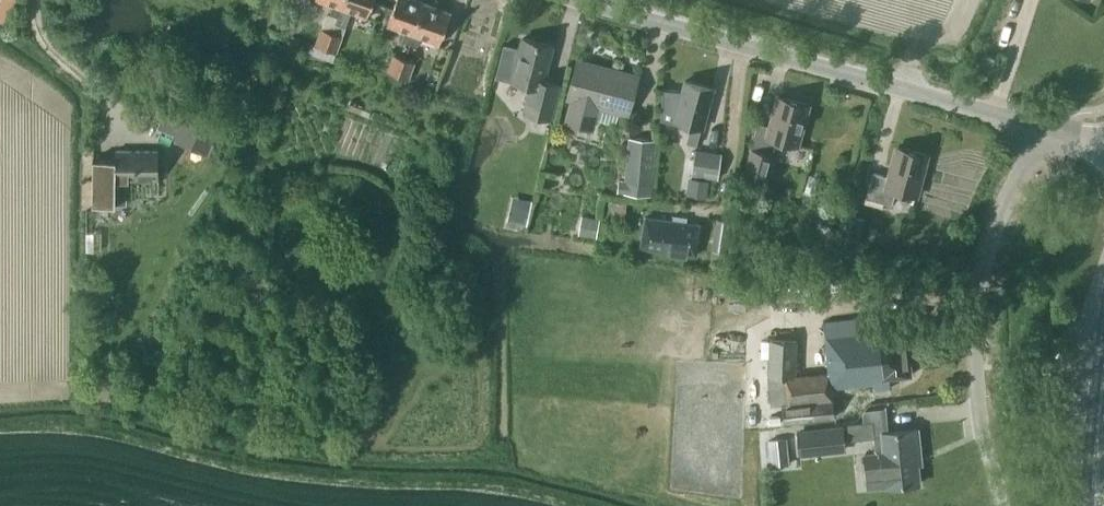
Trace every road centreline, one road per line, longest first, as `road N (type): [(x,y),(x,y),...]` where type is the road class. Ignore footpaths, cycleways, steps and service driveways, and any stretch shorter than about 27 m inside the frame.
road 1 (tertiary): [(1036,129),(579,0)]
road 2 (residential): [(1036,129),(976,289),(980,418),(1002,505)]
road 3 (primary): [(1103,315),(1084,505)]

